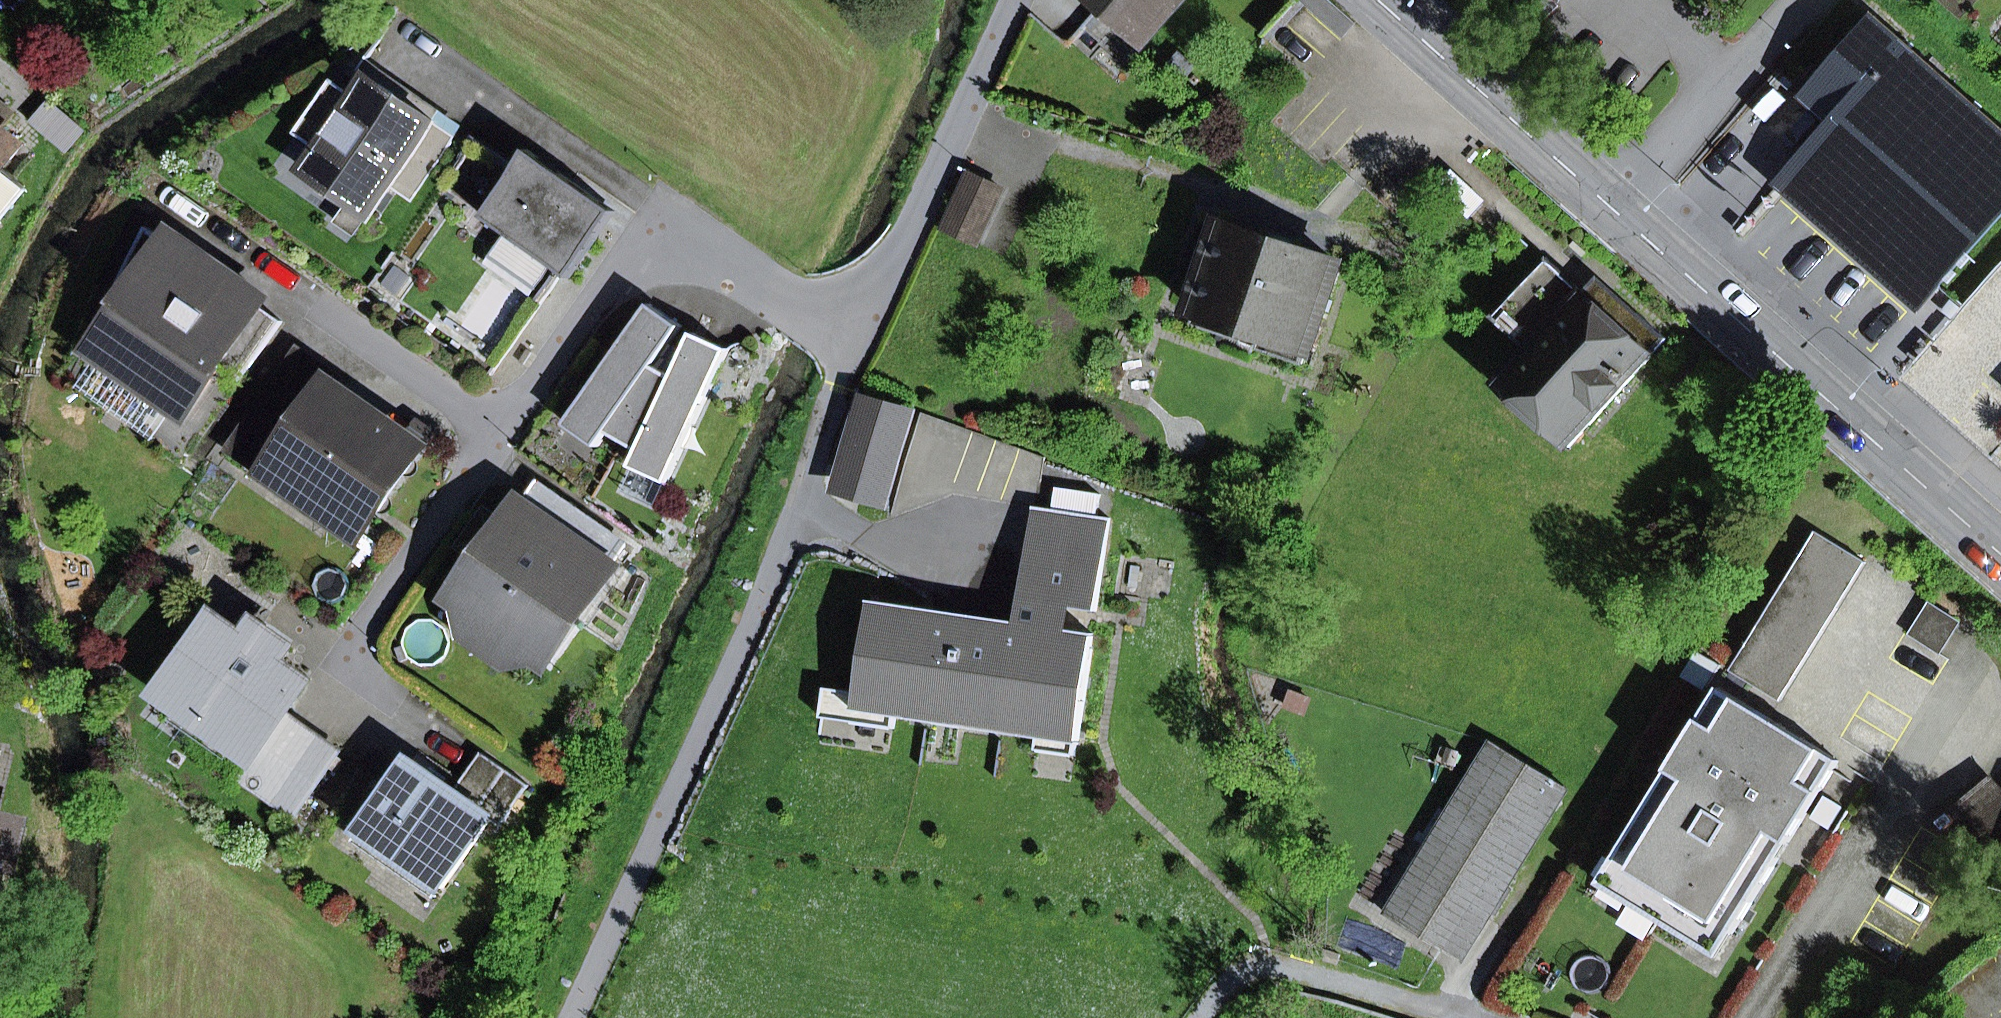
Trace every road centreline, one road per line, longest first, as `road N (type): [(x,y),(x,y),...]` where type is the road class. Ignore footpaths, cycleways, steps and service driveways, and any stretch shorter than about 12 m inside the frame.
road 1 (primary): [(2000,553),(1615,210)]
road 2 (residential): [(862,333),(665,213),(502,430)]
road 3 (residential): [(1015,0),(862,333)]
road 4 (primary): [(1615,210),(1379,0)]
road 5 (residential): [(1615,210),(1808,0)]
road 6 (residential): [(502,430),(348,664)]
road 7 (residential): [(502,430),(316,304)]
road 8 (residential): [(862,333),(796,516)]

